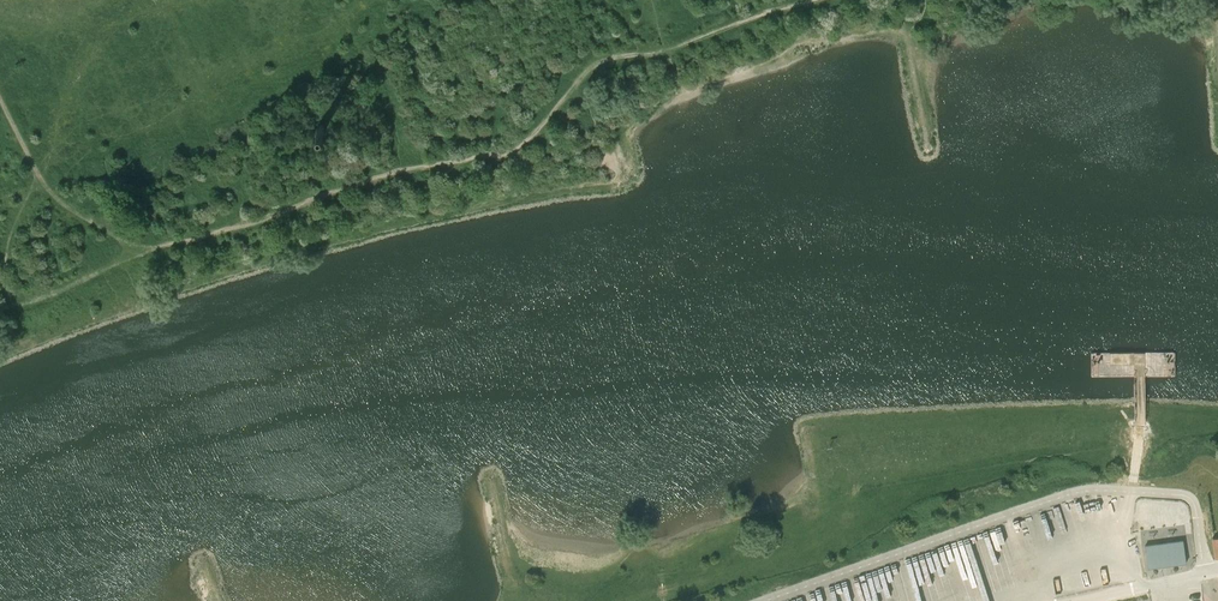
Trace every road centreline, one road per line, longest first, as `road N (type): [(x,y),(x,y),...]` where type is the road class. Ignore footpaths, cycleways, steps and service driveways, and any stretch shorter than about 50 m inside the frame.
road 1 (unclassified): [(765,600),(1098,489),(1194,501),(1205,572)]
road 2 (unclassified): [(1205,572),(1079,600)]

